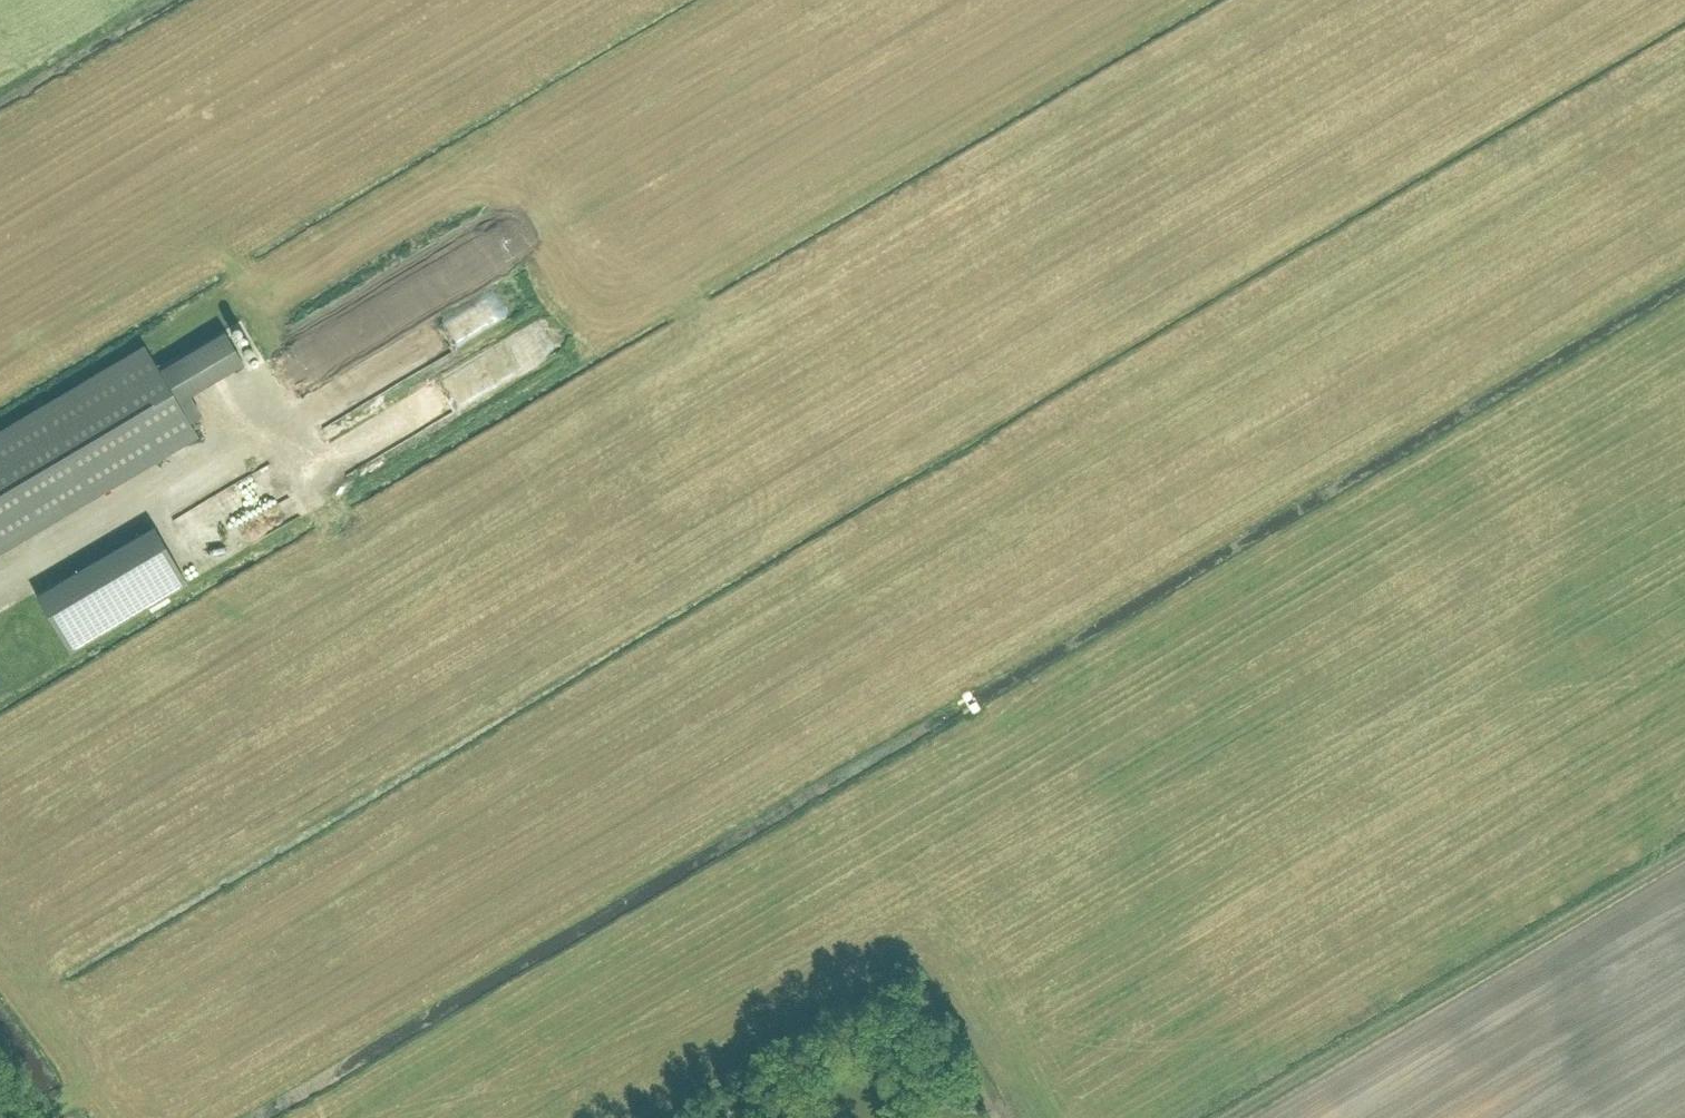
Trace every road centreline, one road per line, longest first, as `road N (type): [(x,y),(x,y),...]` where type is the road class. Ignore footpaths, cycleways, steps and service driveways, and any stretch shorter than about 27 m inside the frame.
road 1 (track): [(1224,1117),(1684,849)]

